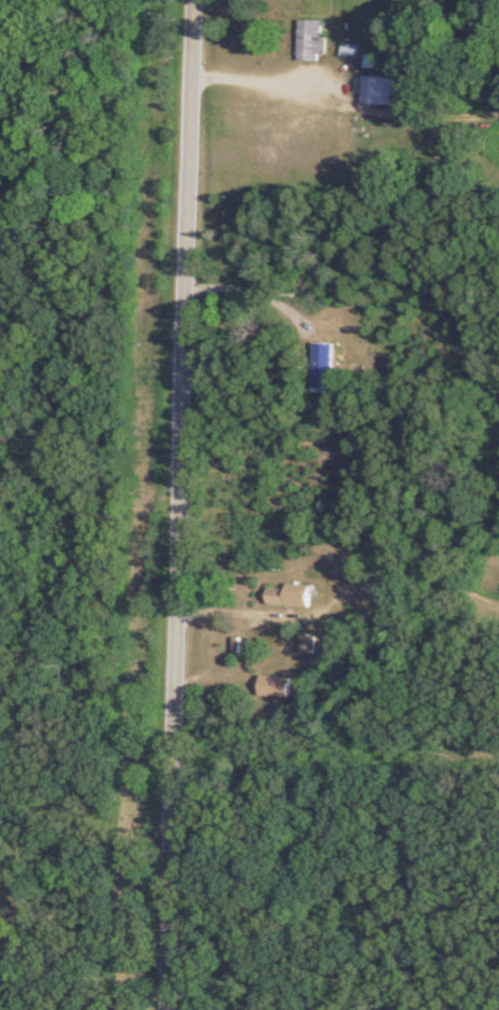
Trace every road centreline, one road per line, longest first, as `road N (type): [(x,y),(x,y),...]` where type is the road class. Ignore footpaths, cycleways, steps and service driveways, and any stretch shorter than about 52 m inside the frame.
road 1 (tertiary): [(156,1009),(187,0)]

